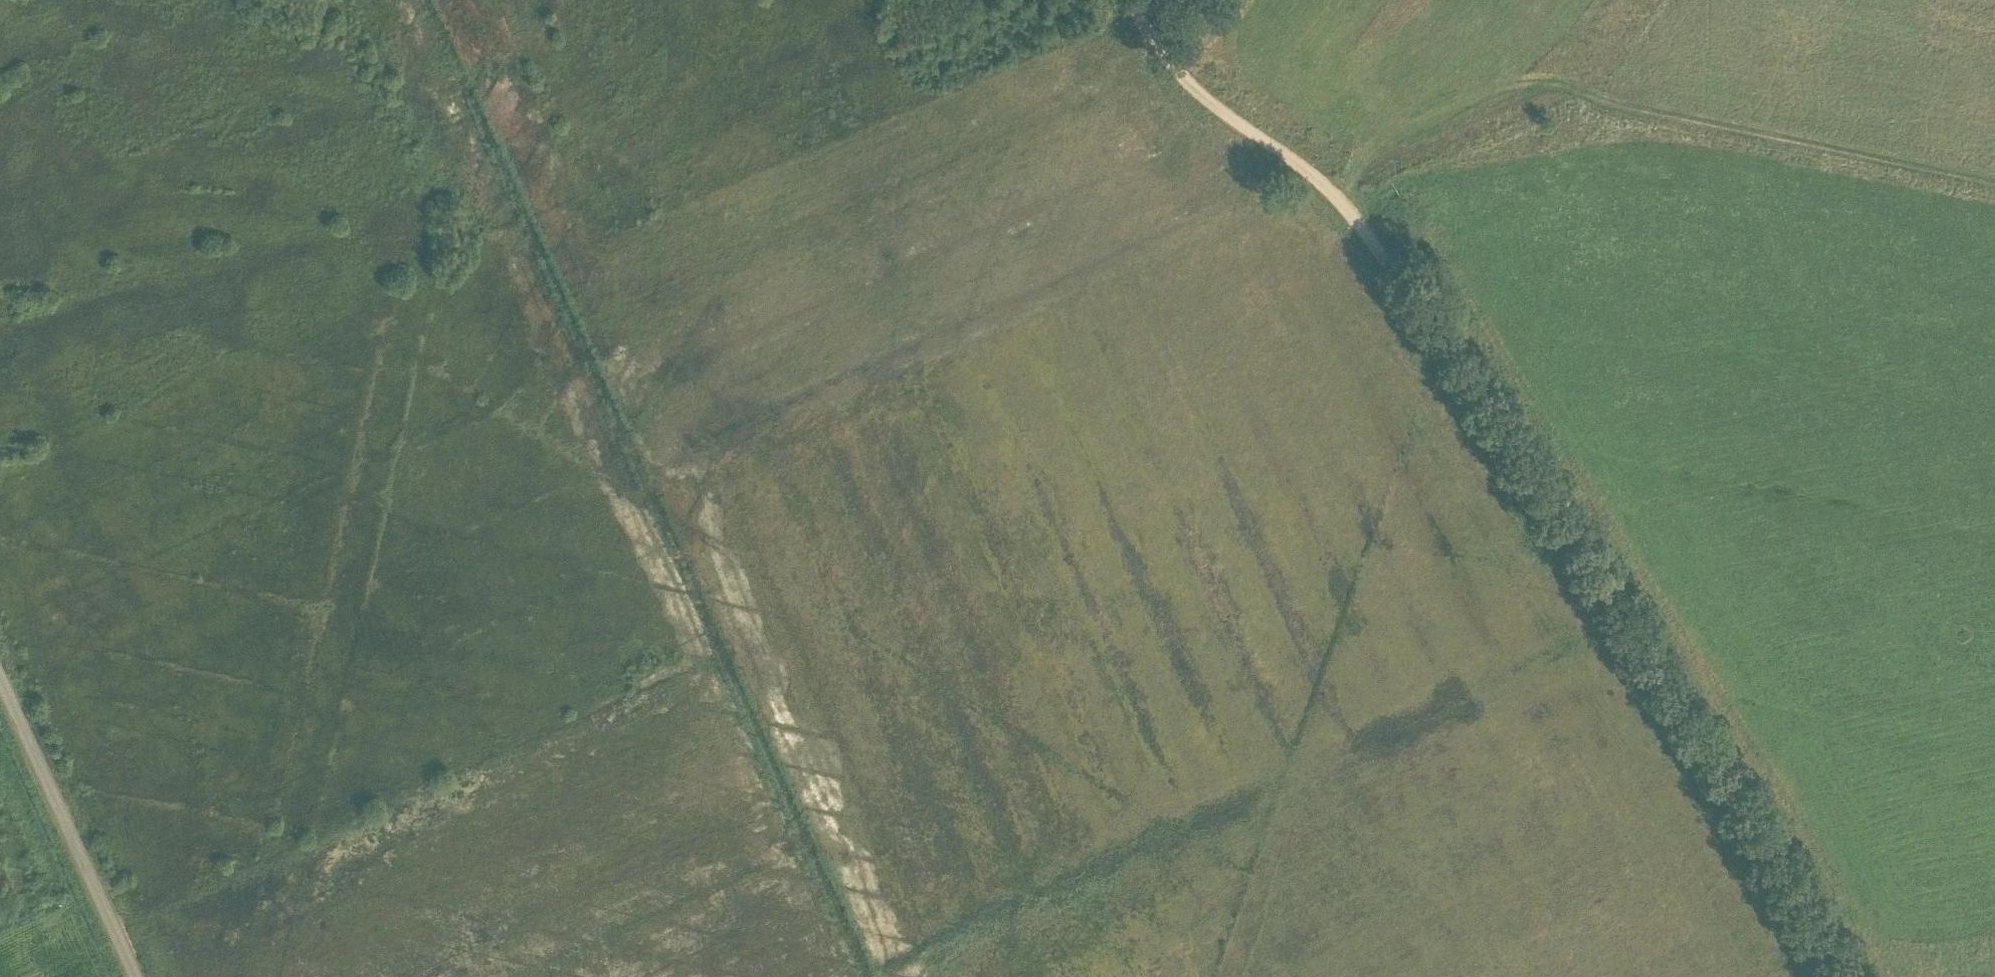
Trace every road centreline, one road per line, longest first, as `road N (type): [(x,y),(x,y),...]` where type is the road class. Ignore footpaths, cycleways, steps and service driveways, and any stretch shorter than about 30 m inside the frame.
road 1 (track): [(1839,976),(1370,235),(1205,93),(1144,0)]
road 2 (unclassified): [(138,976),(0,674)]

